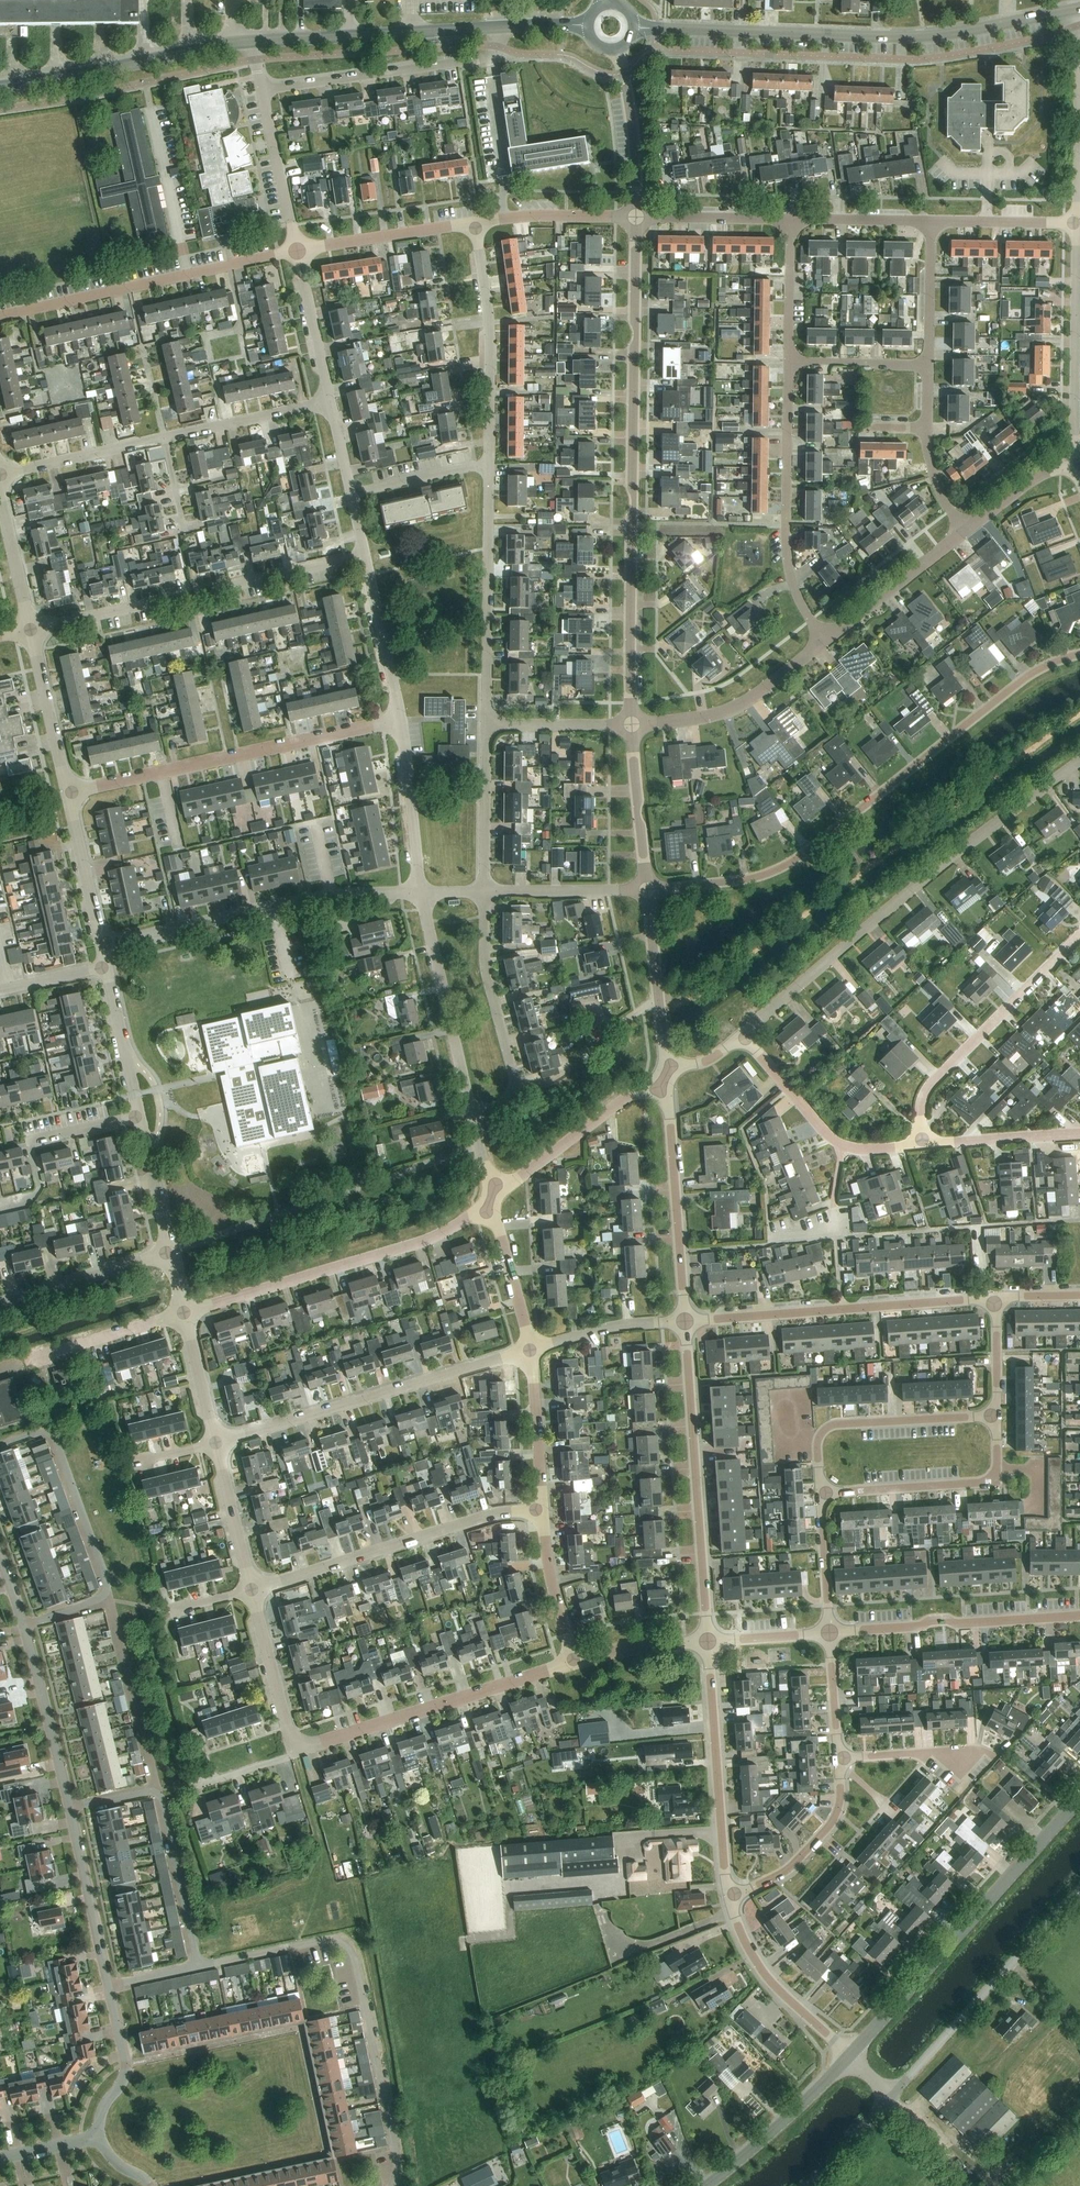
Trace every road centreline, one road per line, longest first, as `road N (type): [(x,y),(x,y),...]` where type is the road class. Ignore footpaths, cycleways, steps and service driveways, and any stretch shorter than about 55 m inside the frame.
road 1 (unclassified): [(631,724),(636,220)]
road 2 (residential): [(648,891),(747,878),(785,864),(1037,671),(1079,653)]
road 3 (tertiary): [(635,28),(916,33),(1079,9)]
road 4 (residential): [(744,1034),(886,909),(1079,761)]
road 5 (residential): [(198,1966),(326,1941),(350,1952),(394,2146),(392,2185)]
road 6 (tertiary): [(849,2057),(1079,1799)]
road 7 (residential): [(66,788),(397,720)]
road 8 (residential): [(30,632),(357,550)]
road 9 (residential): [(184,1313),(411,1246),(491,1201)]
road 10 (residential): [(215,1442),(529,1347)]
road 11 (unclassified): [(705,1641),(685,1318)]
road 12 (residential): [(102,946),(291,903),(419,894)]
road 13 (residential): [(685,1318),(995,1298)]
road 14 (residential): [(0,317),(297,250)]
road 15 (residential): [(251,1591),(491,1515),(543,1510)]
road 16 (residential): [(293,1751),(575,1665)]
road 17 (residential): [(827,639),(799,602),(787,565),(787,360)]
road 18 (residential): [(890,2097),(1079,1886)]
road 19 (residential): [(920,1145),(927,1087),(1079,936)]
road 20 (residential): [(484,722),(490,462)]
road 21 (unclassified): [(729,1897),(705,1641)]
road 22 (tertiary): [(0,87),(253,42)]
road 23 (residential): [(829,1633),(1079,1615)]
road 24 (residential): [(472,1120),(509,1096),(512,1077),(486,962),(483,893)]
road 25 (tertiary): [(253,42),(498,28)]
road 26 (residential): [(820,1493),(996,1482),(996,1414)]
road 27 (unclassified): [(685,1318),(667,1077)]
road 28 (residential): [(490,462),(492,322),(477,224)]
road 29 (residential): [(820,1493),(818,1441),(837,1423),(996,1414)]
road 30 (residential): [(1075,462),(1076,225)]
road 31 (residential): [(472,1120),(419,894)]
road 32 (residential): [(262,89),(490,55)]
road 33 (residential): [(109,1599),(54,1437),(38,1432),(0,1446)]
road 34 (residential): [(920,1145),(862,1149),(831,1138),(744,1034)]
road 35 (residential): [(631,724),(730,711),(827,639)]
road 36 (residential): [(491,1201),(667,1077)]
road 37 (unclassified): [(849,2057),(770,1982),(729,1897)]
road 38 (residential): [(157,1790),(109,1599)]
road 39 (residential): [(729,1897),(787,1870),(833,1821),(838,1758)]
road 40 (tertiary): [(708,2185),(849,2057)]
road 41 (residential): [(23,1625),(70,1809)]
road 42 (unclassified): [(667,1077),(648,891)]
road 43 (residential): [(297,250),(477,224)]
road 44 (residential): [(70,1809),(108,1986)]
road 45 (residential): [(198,1966),(157,1790)]
road 46 (residential): [(0,1308),(170,1252)]
road 47 (residential): [(419,894),(397,720)]
road 48 (residential): [(827,639),(965,531)]
road 49 (residential): [(397,720),(357,550)]
road 50 (unclassified): [(636,220),(632,112),(617,49)]
road 51 (residential): [(483,893),(484,722)]
road 52 (residential): [(22,1362),(184,1313)]
road 53 (residential): [(164,437),(328,398)]
road 54 (residential): [(0,475),(164,437)]
road 55 (unclassified): [(648,891),(631,724)]
road 56 (residential): [(293,1751),(251,1591)]
road 57 (residential): [(483,893),(648,891)]
road 58 (residential): [(297,250),(262,89)]
road 59 (residential): [(543,1510),(529,1347)]
road 60 (residential): [(1076,225),(1079,62)]
road 61 (residential): [(102,946),(66,788)]
road 62 (residential): [(66,788),(30,632)]
road 63 (residential): [(477,224),(541,215),(636,220)]
road 64 (residential): [(1079,1133),(920,1145)]
road 65 (residential): [(108,1986),(126,2071),(102,2113),(99,2137)]
road 66 (residential): [(575,1665),(548,1563),(543,1510)]
road 67 (residential): [(529,1347),(685,1318)]
road 68 (residential): [(636,220),(792,220)]
road 69 (residential): [(140,1116),(107,966)]
road 70 (residential): [(251,1591),(215,1442)]
road 71 (residential): [(328,398),(297,250)]
road 72 (residential): [(529,1347),(491,1201)]
road 73 (residential): [(484,722),(631,724)]
road 74 (residential): [(350,498),(490,462)]
road 75 (residential): [(829,1633),(820,1493)]
road 76 (residential): [(787,360),(792,220)]
road 77 (residential): [(30,632),(0,496)]
road 78 (residential): [(170,1252),(140,1116)]
road 79 (residential): [(792,220),(931,224)]
road 80 (residential): [(926,362),(787,360)]
road 81 (residential): [(926,362),(931,224)]
road 82 (residential): [(575,1665),(640,1646),(705,1641)]
road 83 (residential): [(215,1442),(184,1313)]
road 84 (residential): [(965,531),(1049,467),(1075,462)]
road 85 (residential): [(838,1758),(945,1750),(963,1762)]
road 86 (residential): [(838,1758),(829,1633)]
road 87 (residential): [(705,1641),(829,1633)]
road 88 (unclassified): [(804,2185),(890,2097)]

